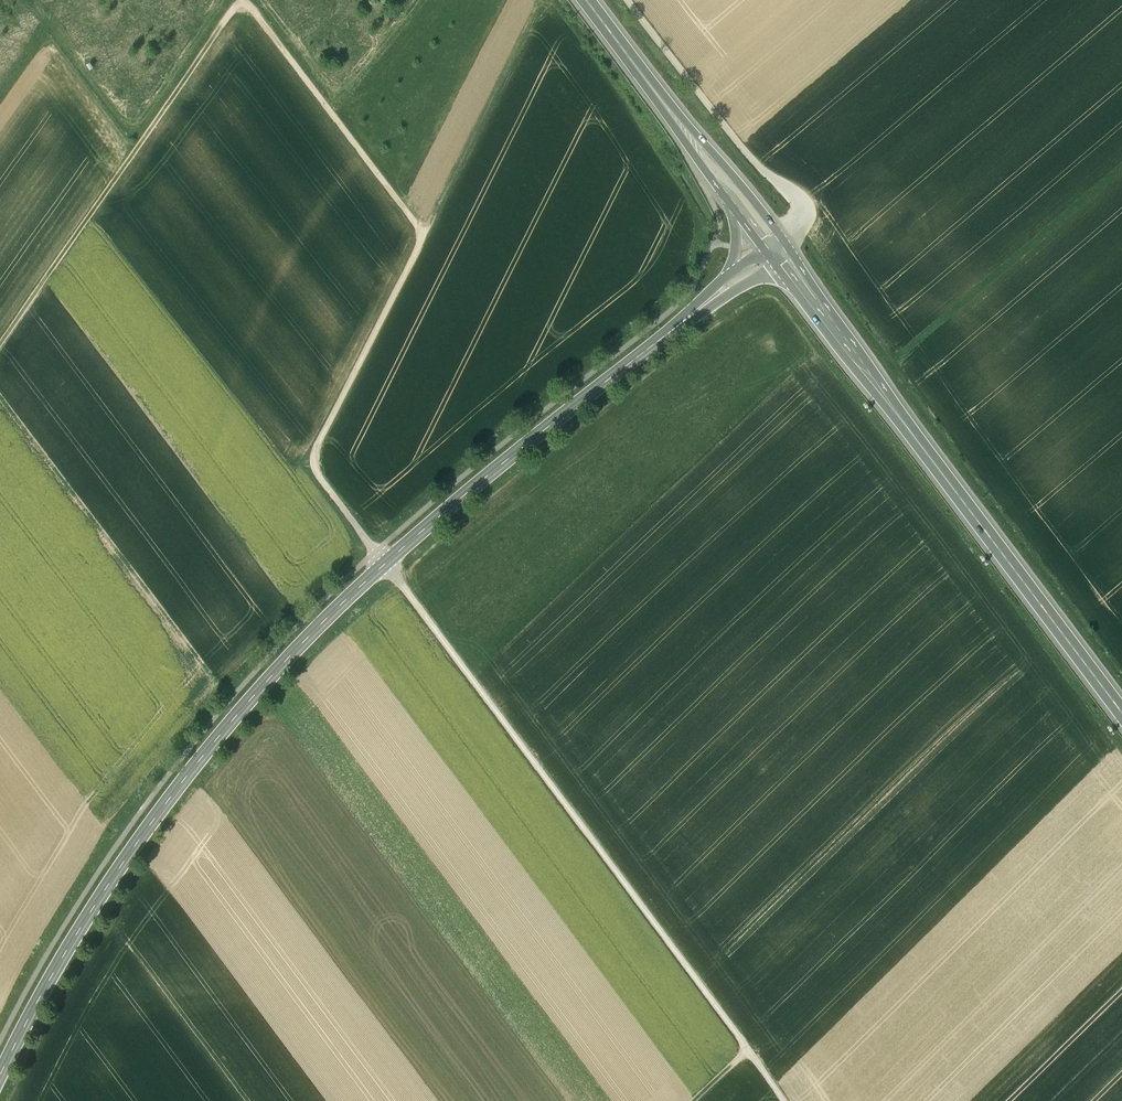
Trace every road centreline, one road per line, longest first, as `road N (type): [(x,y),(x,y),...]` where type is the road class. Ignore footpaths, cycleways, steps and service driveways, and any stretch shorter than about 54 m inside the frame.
road 1 (tertiary): [(0,1074),(93,908),(166,802),(255,695),(468,491),(716,295)]
road 2 (track): [(782,1100),(384,564)]
road 3 (track): [(375,552),(312,463),(424,235),(244,2)]
road 4 (primary): [(1121,708),(778,247)]
road 5 (track): [(0,343),(244,2)]
road 6 (track): [(627,0),(741,148),(800,200)]
road 7 (track): [(544,0),(424,235)]
road 8 (primary): [(721,179),(588,0)]
road 9 (track): [(0,692),(102,828)]
road 10 (primary): [(721,179),(736,245),(716,295)]

